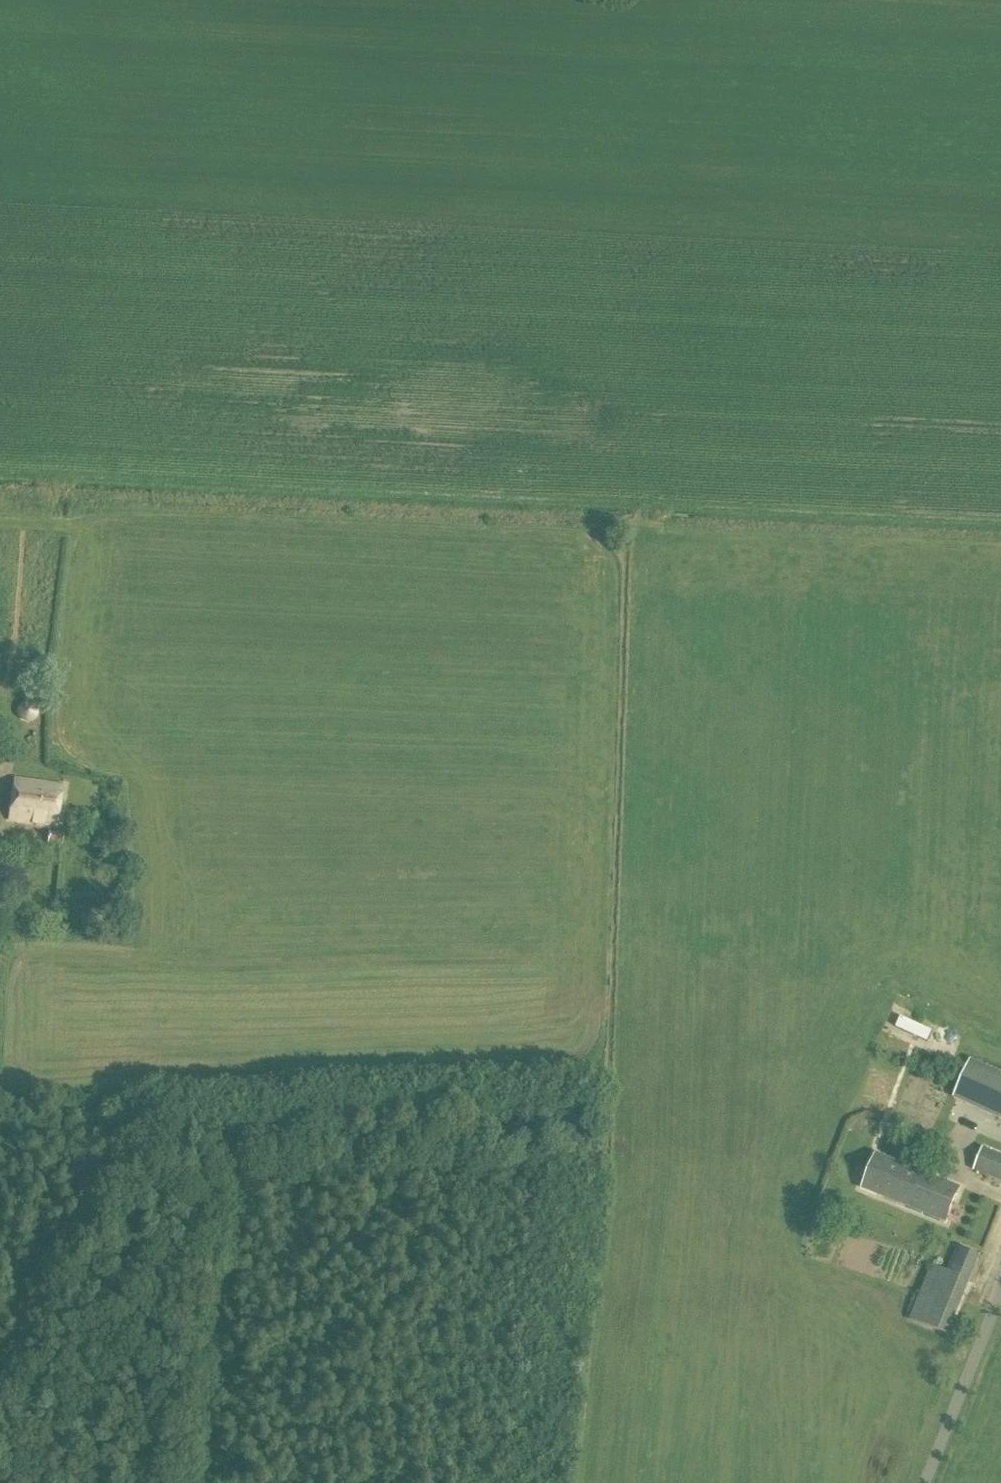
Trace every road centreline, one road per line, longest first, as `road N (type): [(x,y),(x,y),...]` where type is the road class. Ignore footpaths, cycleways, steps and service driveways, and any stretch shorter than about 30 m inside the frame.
road 1 (unclassified): [(906,1482),(1000,1248)]

